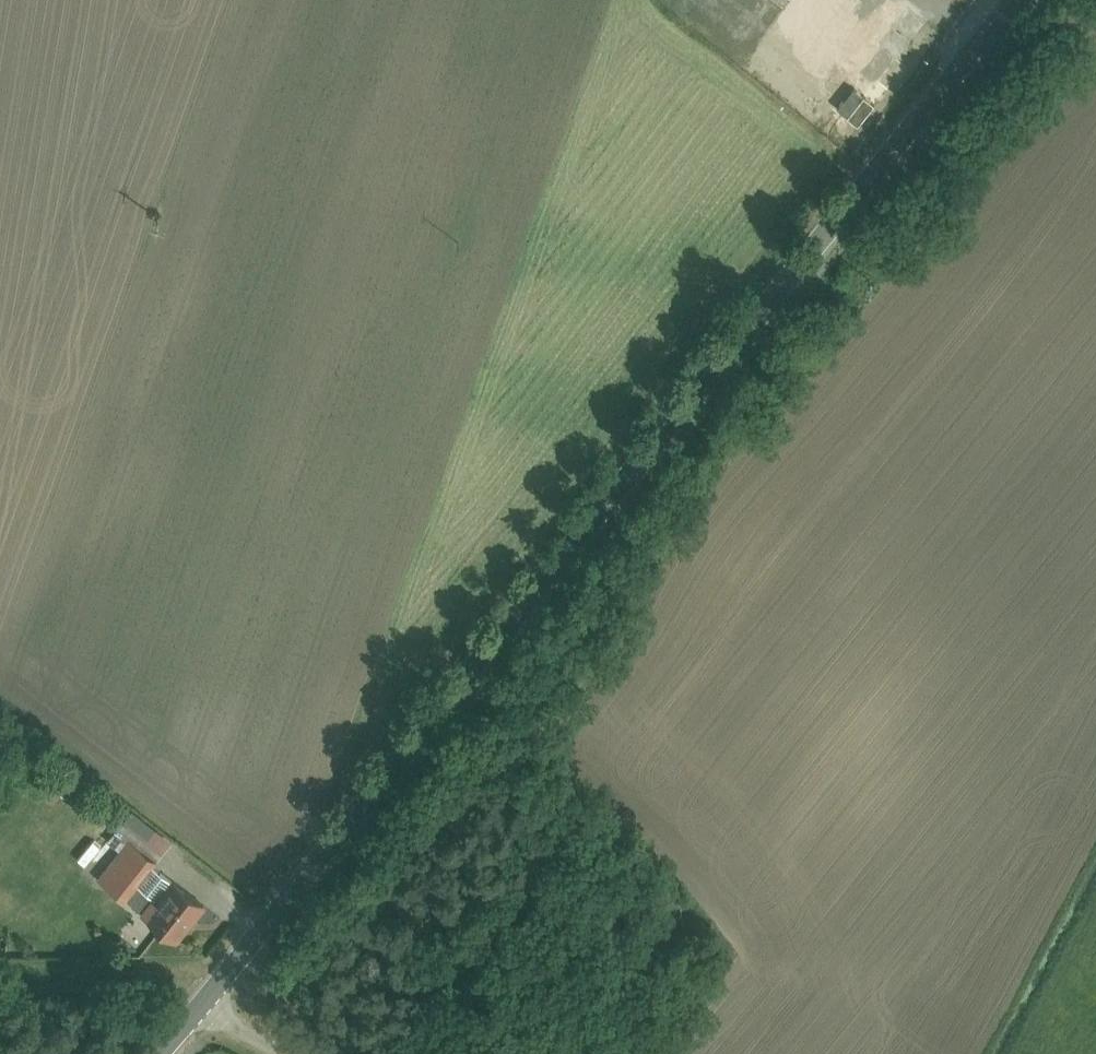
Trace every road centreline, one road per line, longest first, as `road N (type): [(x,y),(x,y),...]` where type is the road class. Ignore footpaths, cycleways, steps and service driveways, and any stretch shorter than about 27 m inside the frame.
road 1 (tertiary): [(210,1001),(1013,0)]

